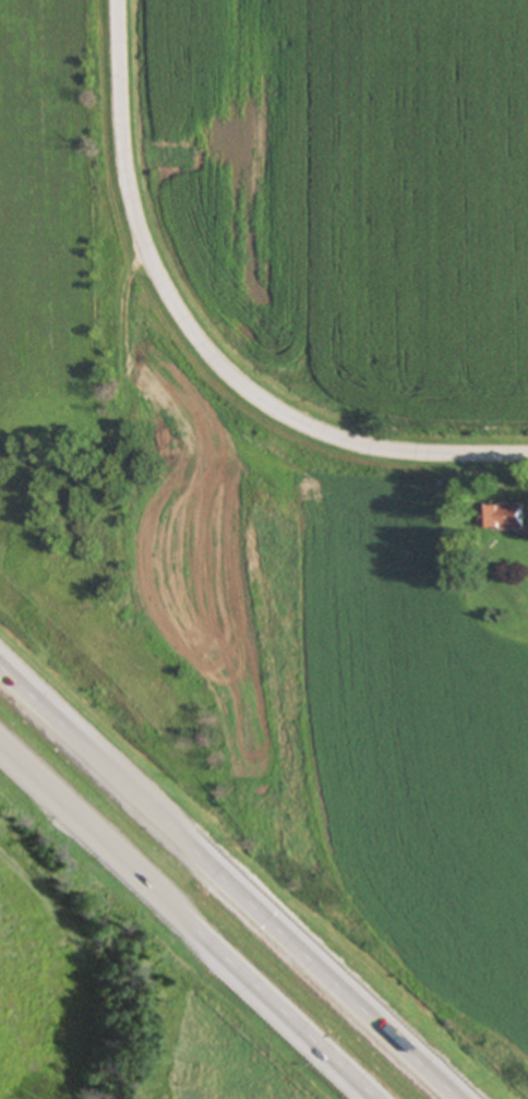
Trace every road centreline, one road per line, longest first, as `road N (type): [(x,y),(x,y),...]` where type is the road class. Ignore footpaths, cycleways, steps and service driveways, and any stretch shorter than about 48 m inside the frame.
road 1 (residential): [(527,454),(368,447),(304,425),(228,371),(177,304),(139,222),(127,165),(122,0)]
road 2 (motorway): [(460,1098),(0,665)]
road 3 (motorway): [(0,742),(379,1098)]

